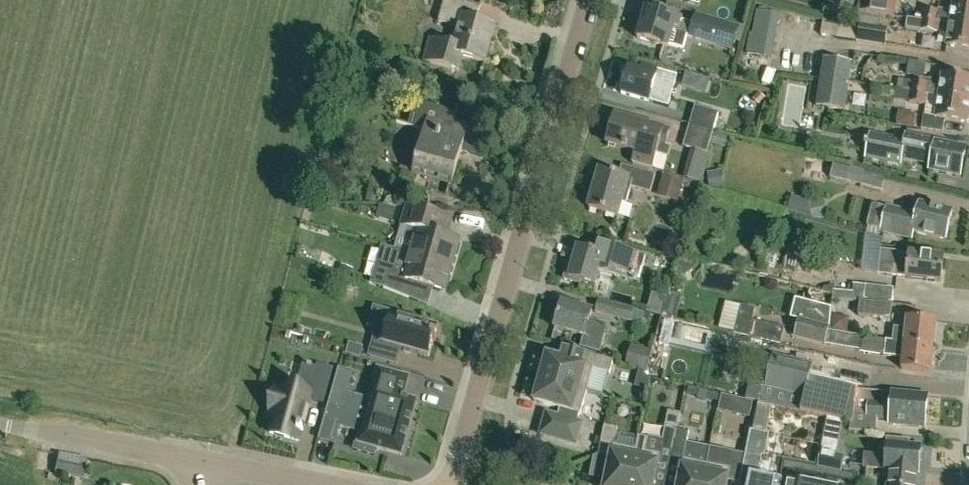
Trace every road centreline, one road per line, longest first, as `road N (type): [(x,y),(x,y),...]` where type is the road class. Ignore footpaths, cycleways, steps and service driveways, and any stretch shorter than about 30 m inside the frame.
road 1 (residential): [(452,484),(590,0)]
road 2 (residential): [(210,465),(14,429)]

